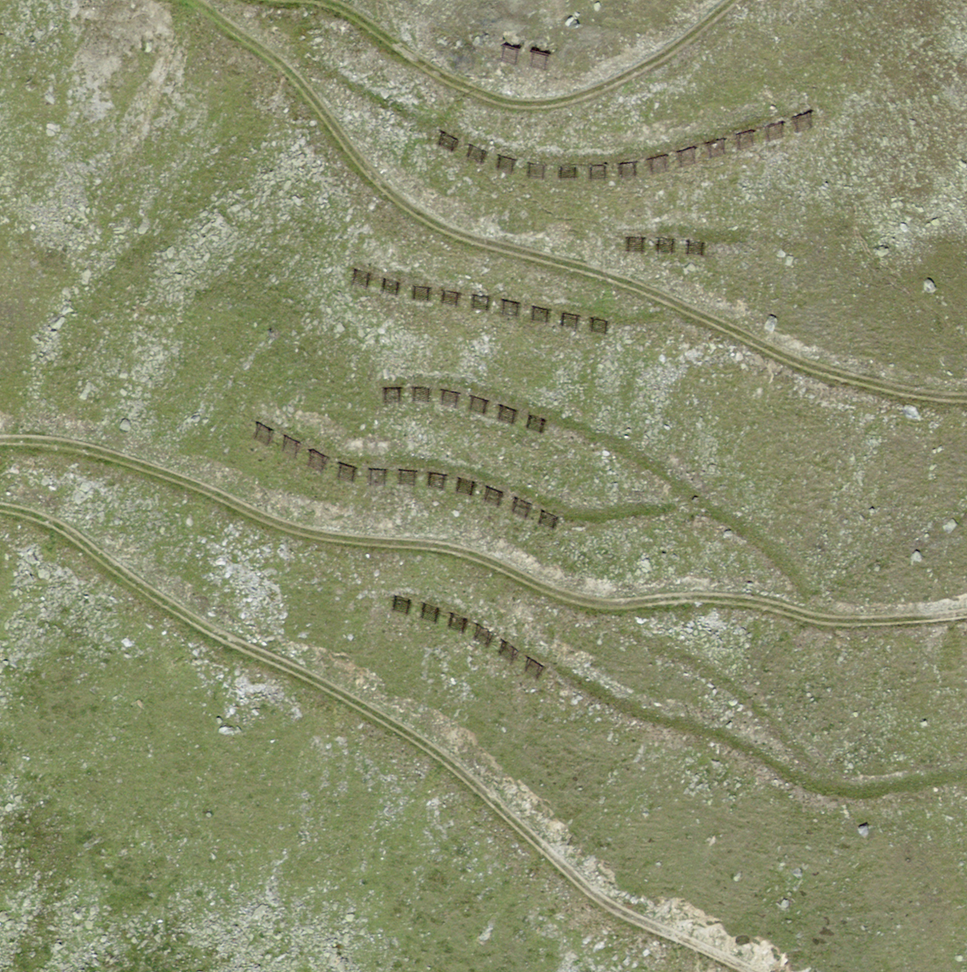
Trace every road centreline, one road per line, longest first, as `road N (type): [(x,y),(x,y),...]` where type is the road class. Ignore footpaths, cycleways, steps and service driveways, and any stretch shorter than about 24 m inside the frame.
road 1 (track): [(966,612),(839,620),(751,602),(579,601),(475,557),(297,530),(85,448),(0,442)]
road 2 (track): [(189,0),(276,61),(377,178),(422,215),(460,234),(632,283),(828,375),(966,398)]
road 3 (track): [(0,506),(58,524),(224,639),(391,722),(621,914),(748,971)]
road 4 (track): [(735,0),(678,48),(608,87),(520,104),(469,88),(348,14),(307,0)]

